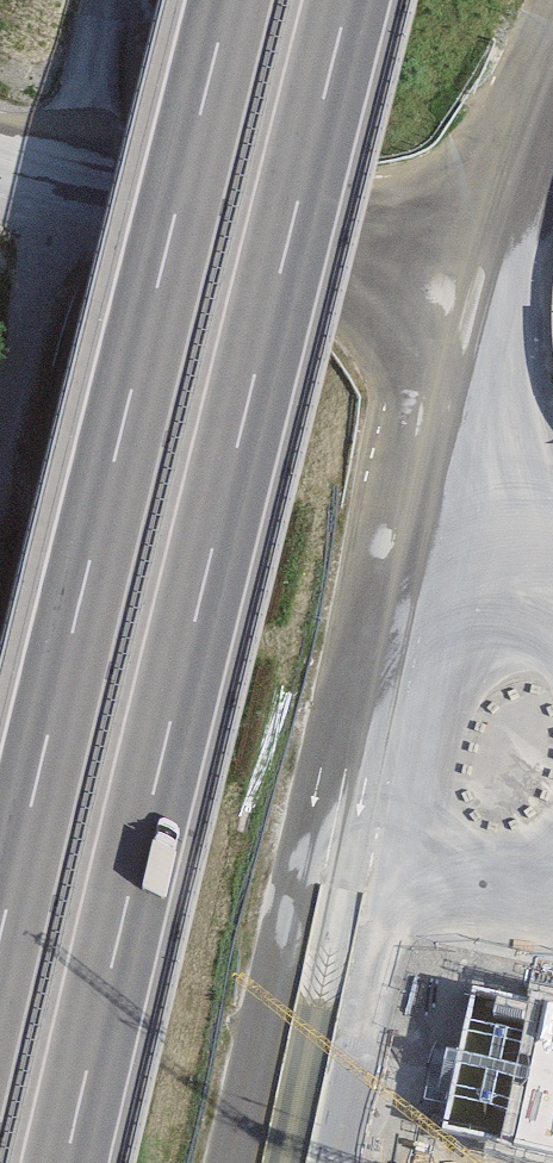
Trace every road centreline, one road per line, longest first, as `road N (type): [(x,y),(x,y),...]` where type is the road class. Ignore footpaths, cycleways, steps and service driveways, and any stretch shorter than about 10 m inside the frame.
road 1 (motorway): [(65,1162),(345,0)]
road 2 (motorway): [(225,0),(0,924)]
road 3 (track): [(102,0),(0,476)]

